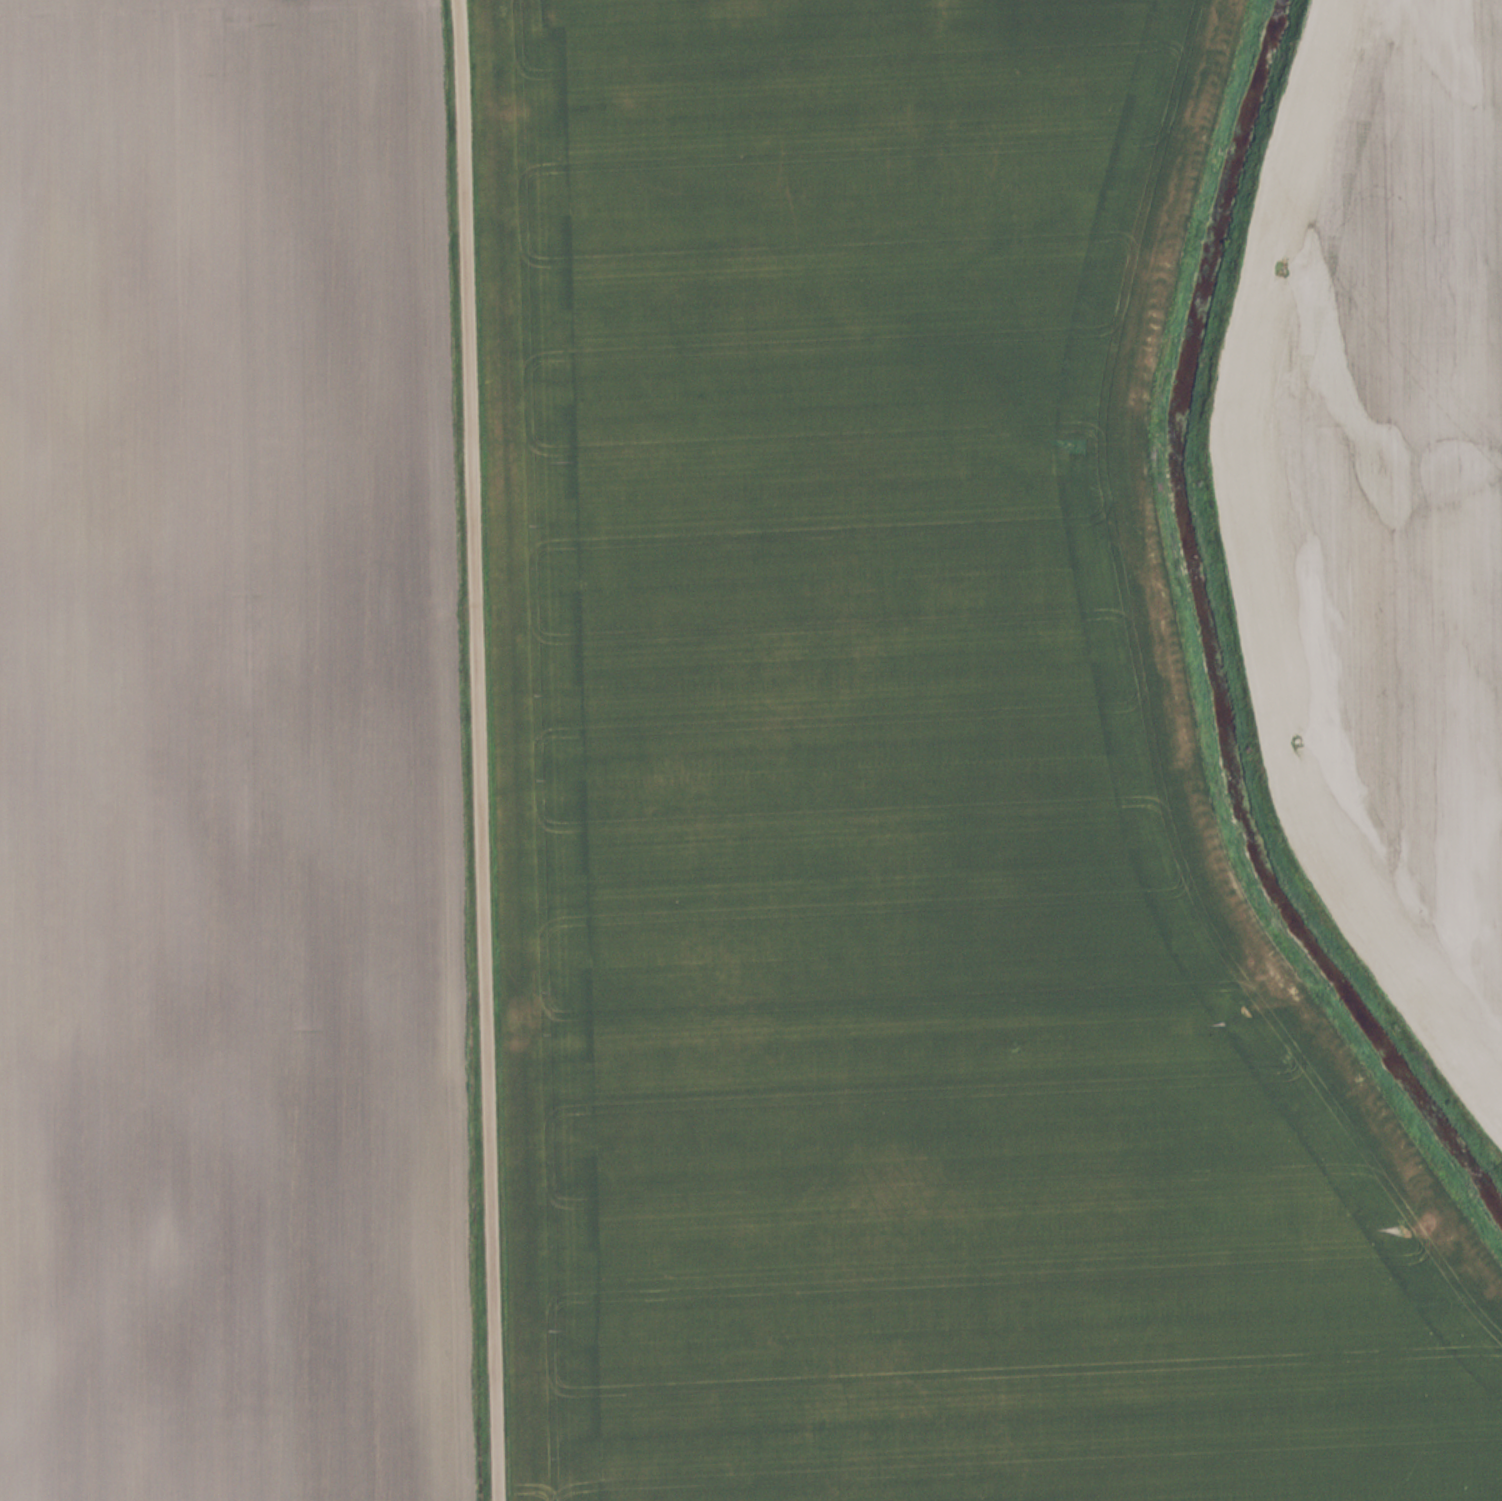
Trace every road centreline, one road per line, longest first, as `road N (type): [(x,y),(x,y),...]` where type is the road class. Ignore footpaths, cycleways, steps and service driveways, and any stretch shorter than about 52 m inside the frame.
road 1 (residential): [(494,1500),(461,469),(460,0)]

